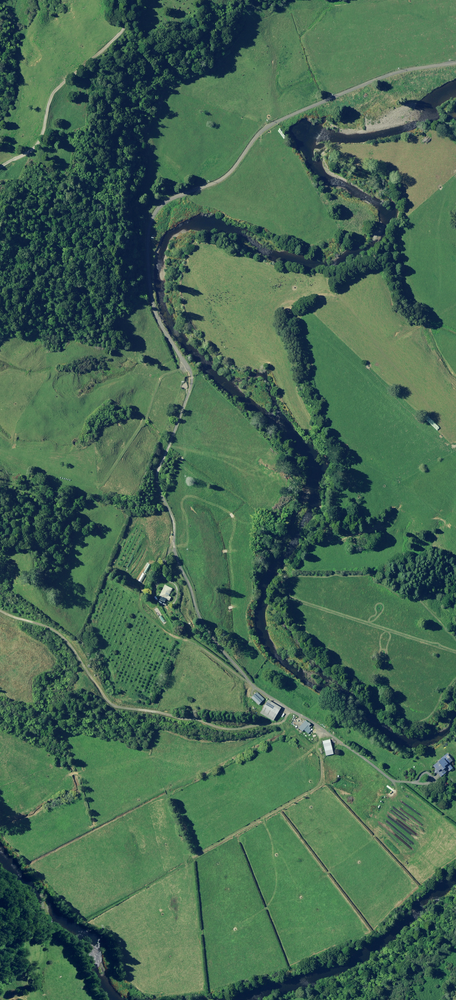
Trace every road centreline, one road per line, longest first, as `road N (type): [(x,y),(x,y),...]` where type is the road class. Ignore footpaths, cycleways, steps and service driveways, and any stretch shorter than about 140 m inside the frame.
road 1 (unclassified): [(455,63),(397,72),(266,128),(227,177),(163,203),(149,227),(152,301),(192,378),(156,476),(173,519),(174,549),(205,626),(249,682),(287,709)]
road 2 (track): [(287,709),(281,722),(235,729),(111,703),(56,630),(0,611)]
road 3 (track): [(0,166),(39,138),(52,95),(124,28),(134,0)]
road 4 (unclassified): [(414,783),(388,778),(287,709)]

